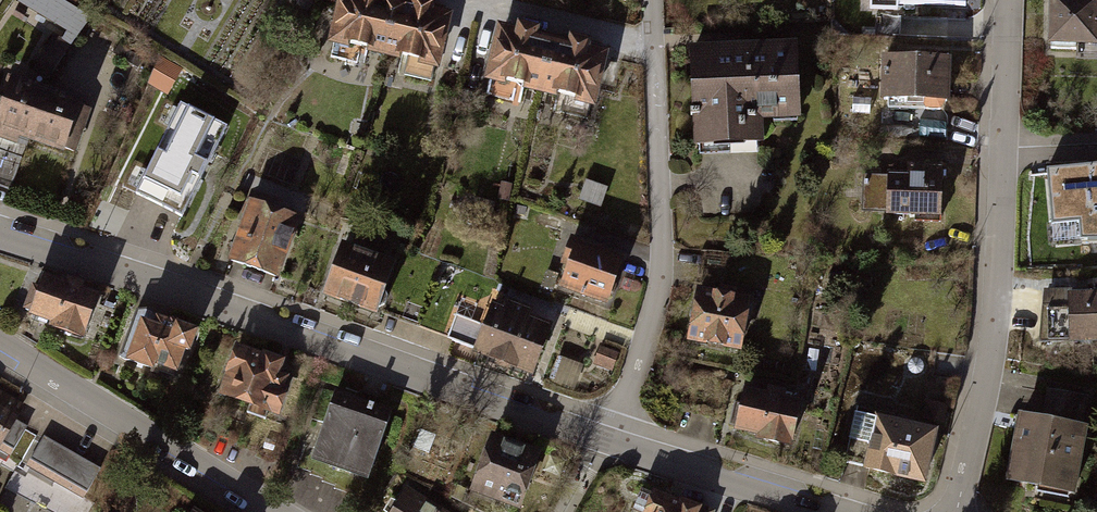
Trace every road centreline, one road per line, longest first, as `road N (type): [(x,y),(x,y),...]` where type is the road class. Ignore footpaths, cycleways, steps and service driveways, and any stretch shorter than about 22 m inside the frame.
road 1 (residential): [(0,238),(613,442)]
road 2 (residential): [(1009,0),(995,318),(958,511)]
road 3 (residential): [(654,0),(662,263),(613,442)]
road 4 (residential): [(275,511),(0,345)]
road 5 (residential): [(613,442),(845,511)]

